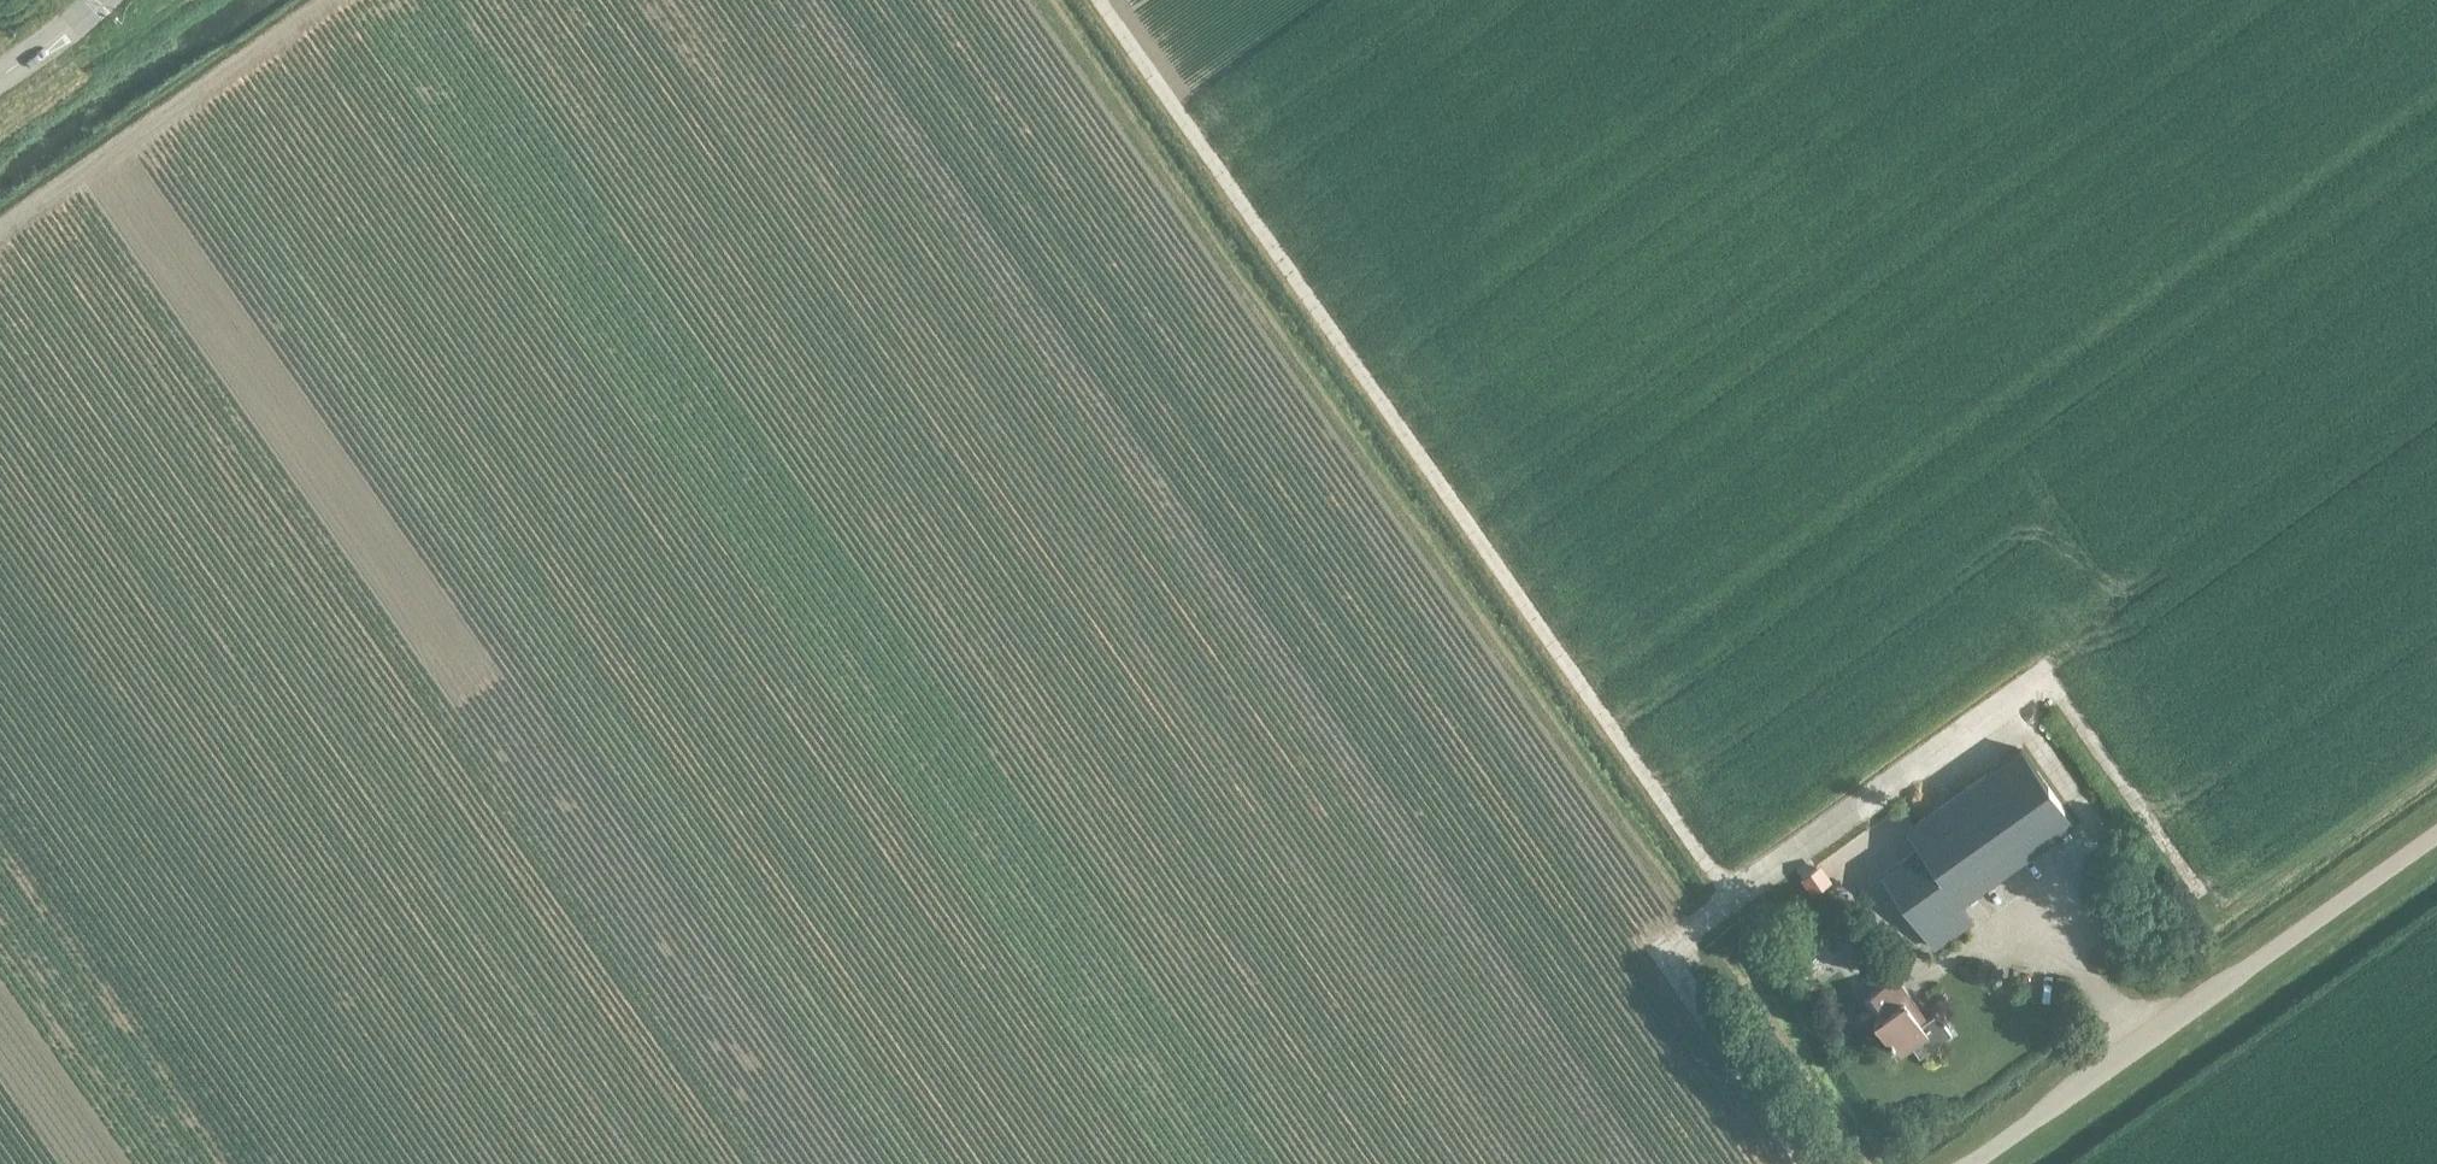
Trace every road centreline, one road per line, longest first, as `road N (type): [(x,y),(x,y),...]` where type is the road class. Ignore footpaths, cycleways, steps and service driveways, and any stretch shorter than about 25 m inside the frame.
road 1 (track): [(1096,0),(1732,902)]
road 2 (unclassified): [(2436,837),(1970,1163)]
road 3 (unclassified): [(0,72),(99,0)]

